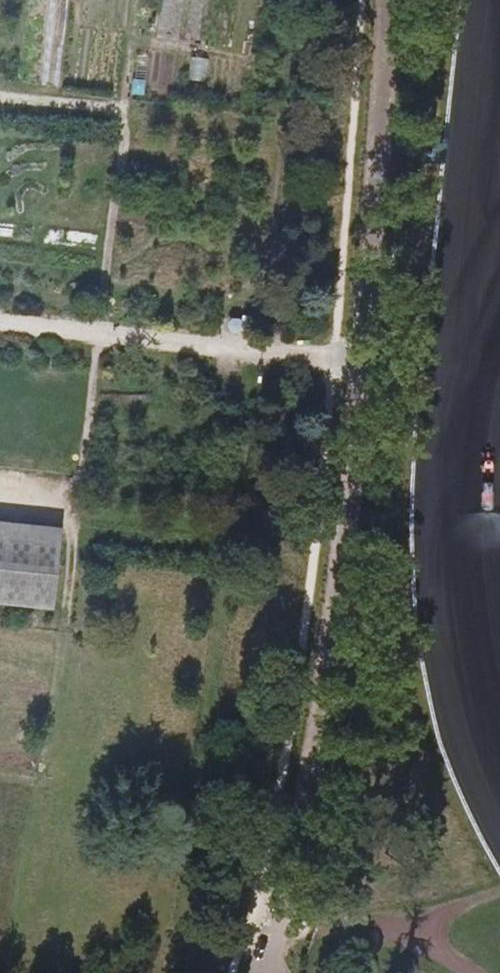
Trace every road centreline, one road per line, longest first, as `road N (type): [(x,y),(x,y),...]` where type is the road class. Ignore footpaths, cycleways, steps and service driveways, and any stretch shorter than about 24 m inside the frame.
road 1 (track): [(0,323),(367,362)]

